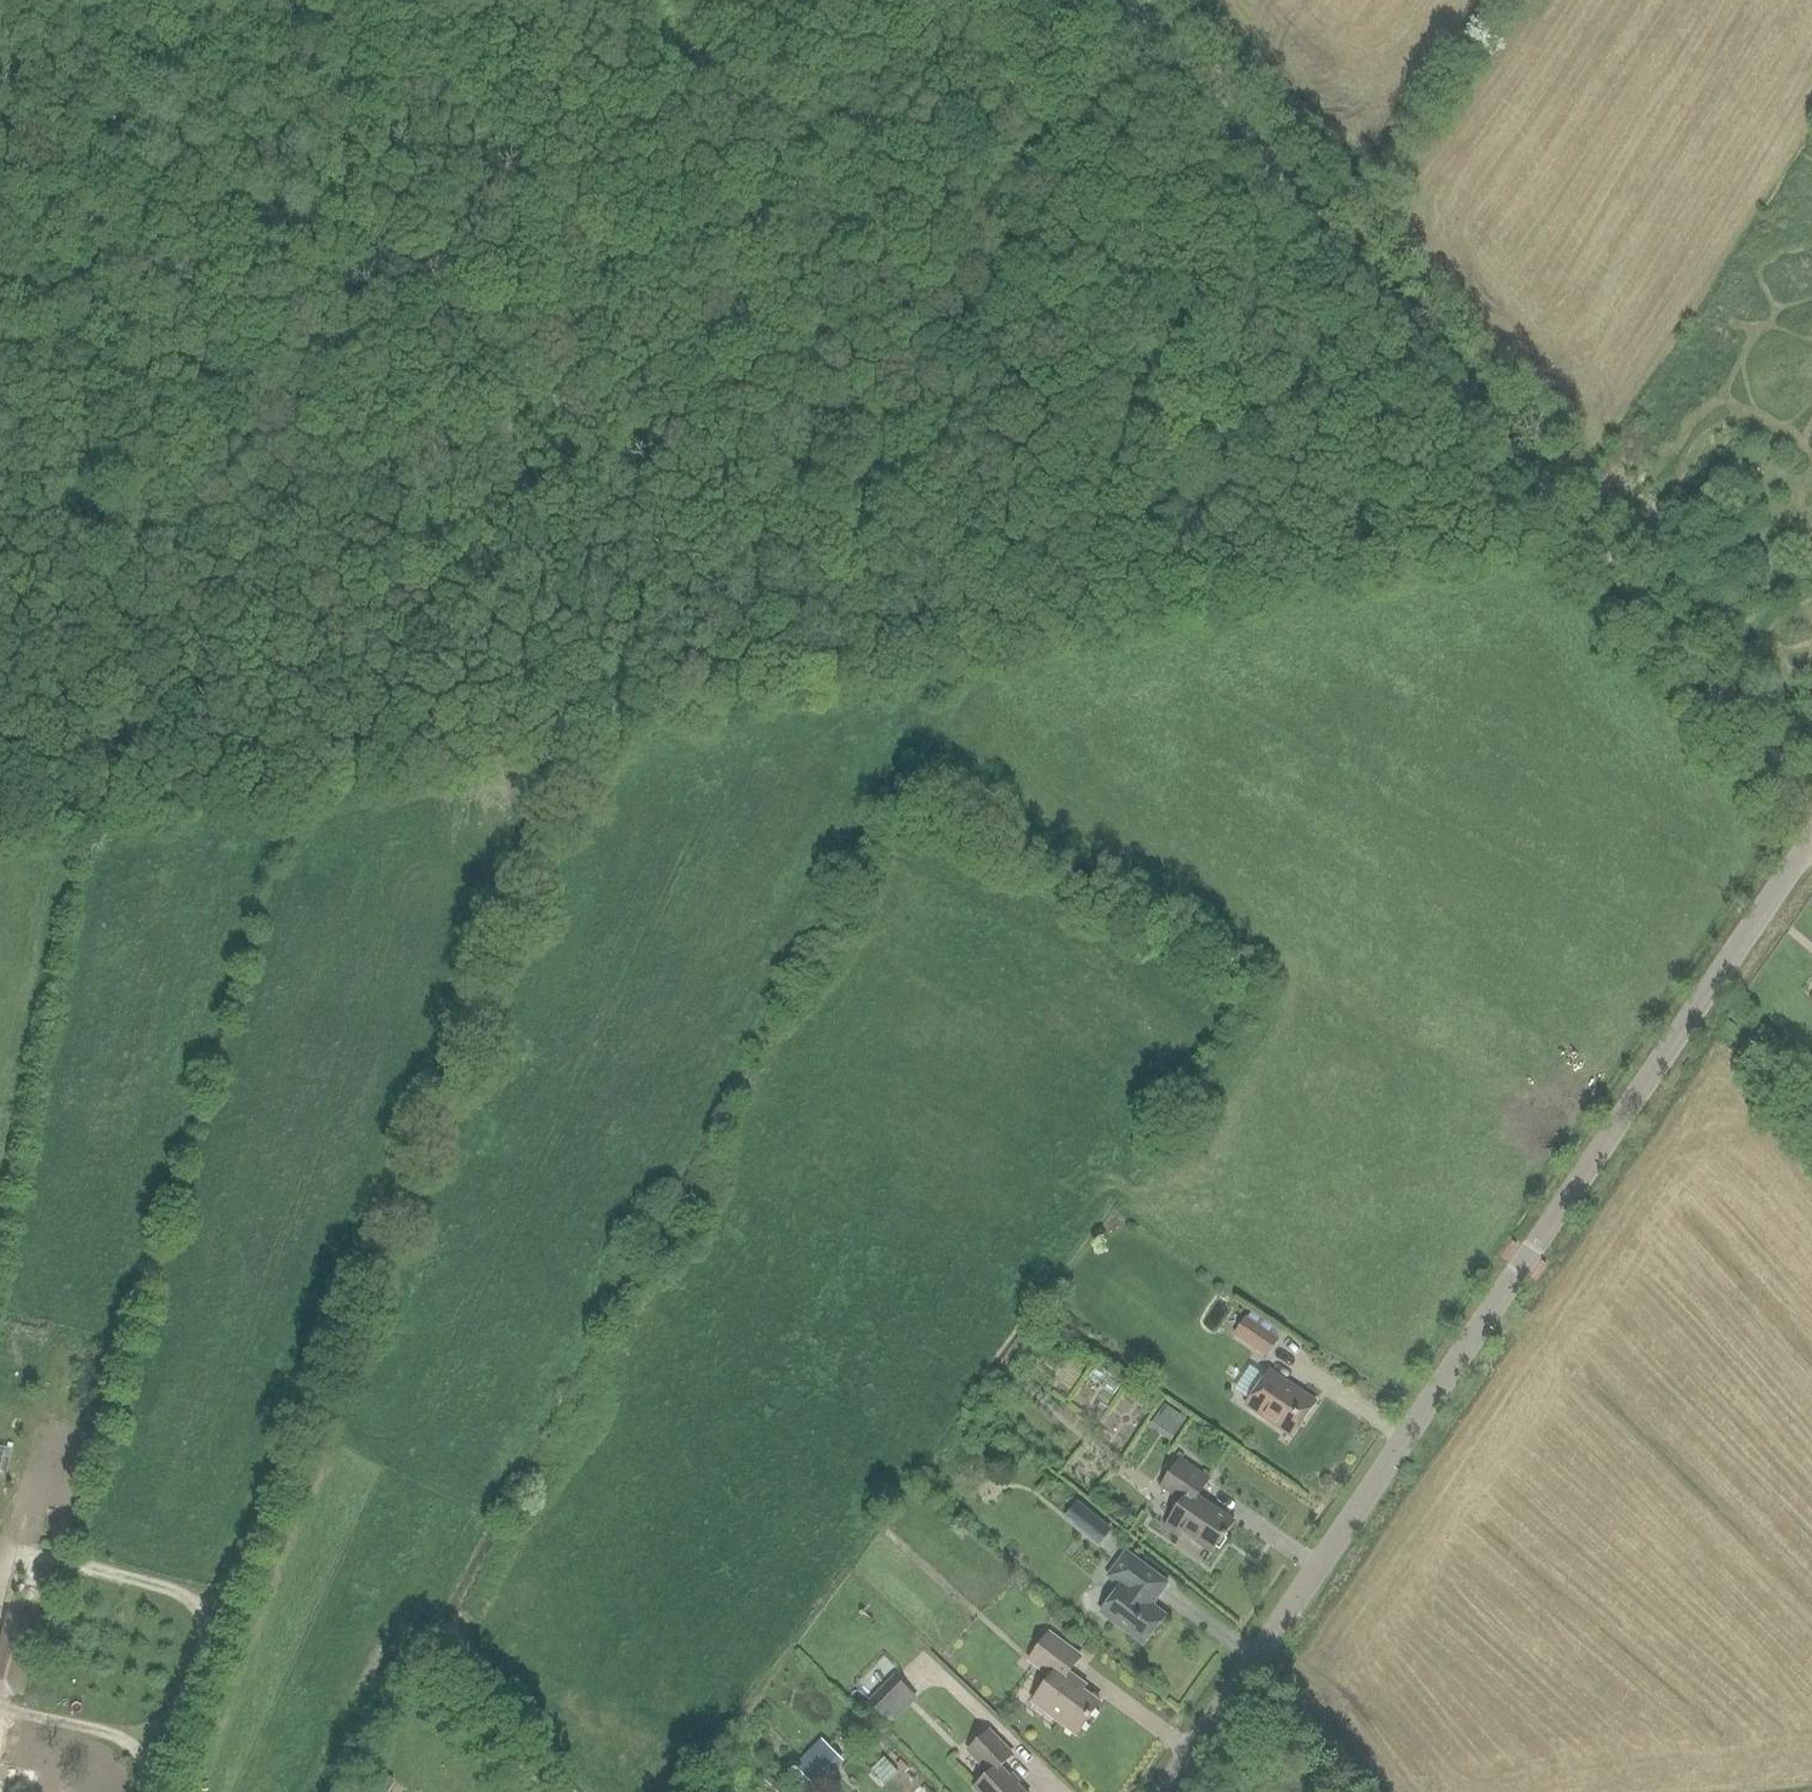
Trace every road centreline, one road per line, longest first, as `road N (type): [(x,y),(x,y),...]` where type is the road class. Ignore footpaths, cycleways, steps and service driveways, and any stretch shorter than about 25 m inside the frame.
road 1 (tertiary): [(1164,1791),(1811,836)]
road 2 (track): [(1811,798),(1127,0)]

